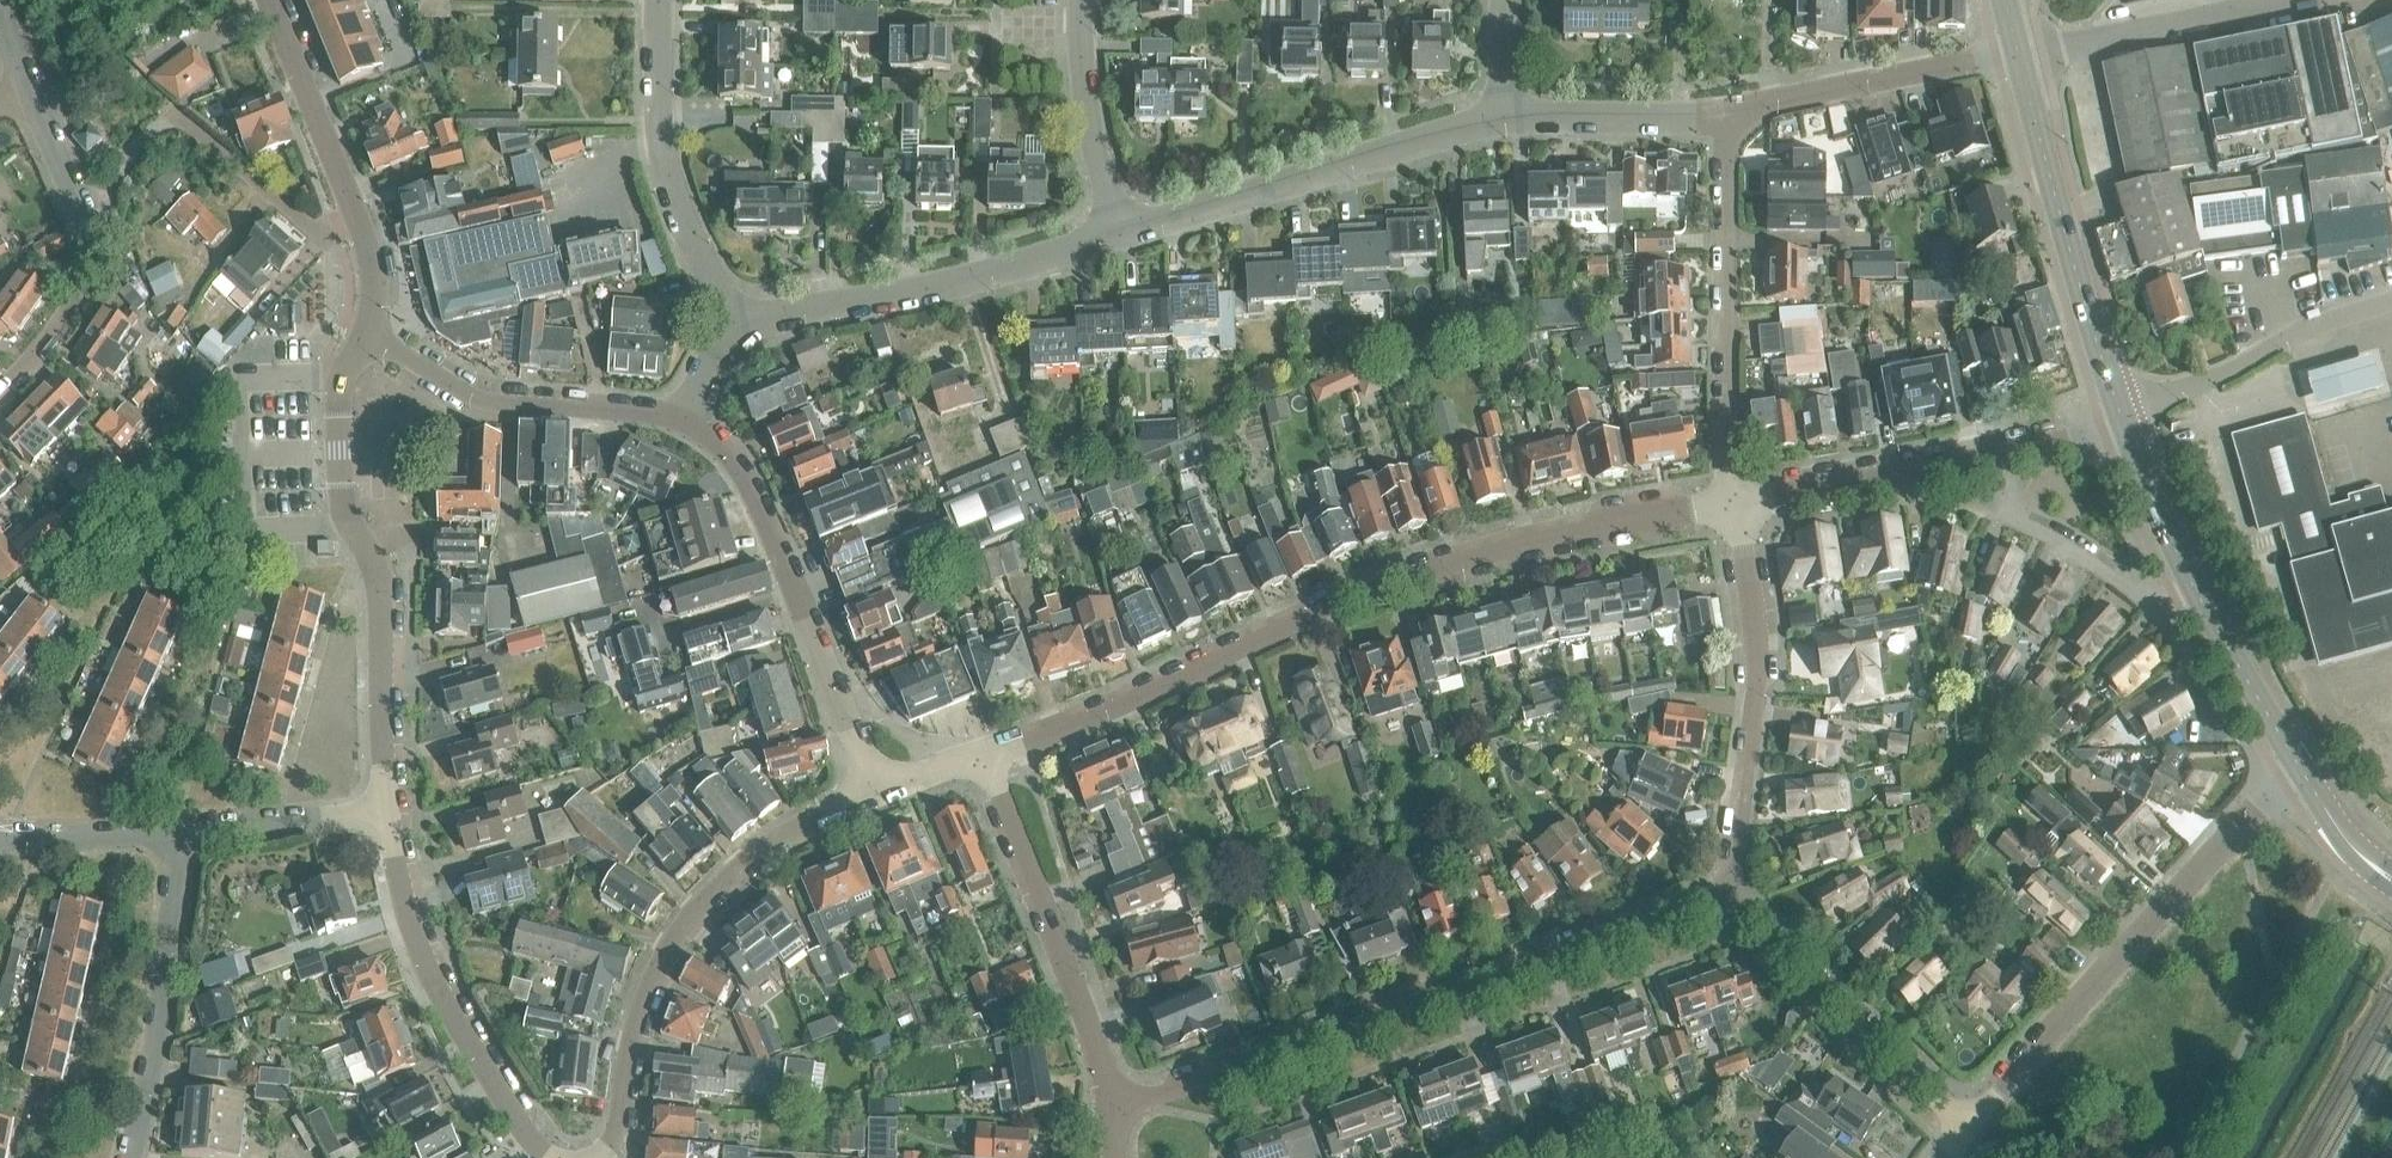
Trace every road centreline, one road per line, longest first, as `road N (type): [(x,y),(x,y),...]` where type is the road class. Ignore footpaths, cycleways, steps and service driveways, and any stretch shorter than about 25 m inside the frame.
road 1 (residential): [(984,753),(1163,690),(1443,566),(1730,504)]
road 2 (residential): [(1119,1104),(1730,891)]
road 3 (residential): [(383,810),(380,582),(341,489),(335,395),(369,331)]
road 4 (residential): [(599,1157),(620,1125),(635,1017),(685,916),(794,822),(875,783)]
road 5 (residential): [(1964,1126),(2297,771)]
road 6 (residential): [(875,783),(743,476),(713,440),(683,423)]
road 7 (residential): [(1119,232),(1520,126)]
road 8 (tertiary): [(2297,771),(2146,482),(2115,403)]
road 9 (residential): [(1730,504),(1901,469),(2115,403)]
road 10 (residential): [(738,320),(1002,269),(1119,232)]
road 11 (residential): [(1730,891),(1727,866),(1756,670),(1730,504)]
road 12 (residential): [(551,1157),(527,1135),(451,1010),(403,900),(383,810)]
road 13 (residential): [(1730,504),(1737,120)]
road 14 (residential): [(1119,1104),(984,753)]
road 15 (tertiary): [(2115,403),(2018,47)]
road 16 (residential): [(0,393),(84,291),(96,256),(26,89)]
road 17 (residential): [(738,320),(661,152),(660,0)]
road 18 (residential): [(683,423),(482,399),(369,331)]
road 19 (residential): [(1964,1126),(1730,891)]
road 20 (residential): [(140,1157),(173,956),(180,830)]
road 21 (residential): [(2115,403),(2197,384),(2296,334),(2391,301)]
road 22 (residential): [(1737,120),(2018,47)]
road 23 (residential): [(2018,47),(2302,0)]
road 24 (residential): [(359,219),(325,231),(163,106)]
road 25 (residential): [(359,219),(271,0)]
road 26 (residential): [(1119,232),(1094,144),(1083,0)]
road 27 (residential): [(1520,126),(1737,120)]
road 28 (residential): [(180,830),(383,810)]
road 29 (residential): [(0,831),(180,830)]
road 30 (tertiary): [(2391,880),(2297,771)]
road 31 (residential): [(1520,126),(1516,0)]

